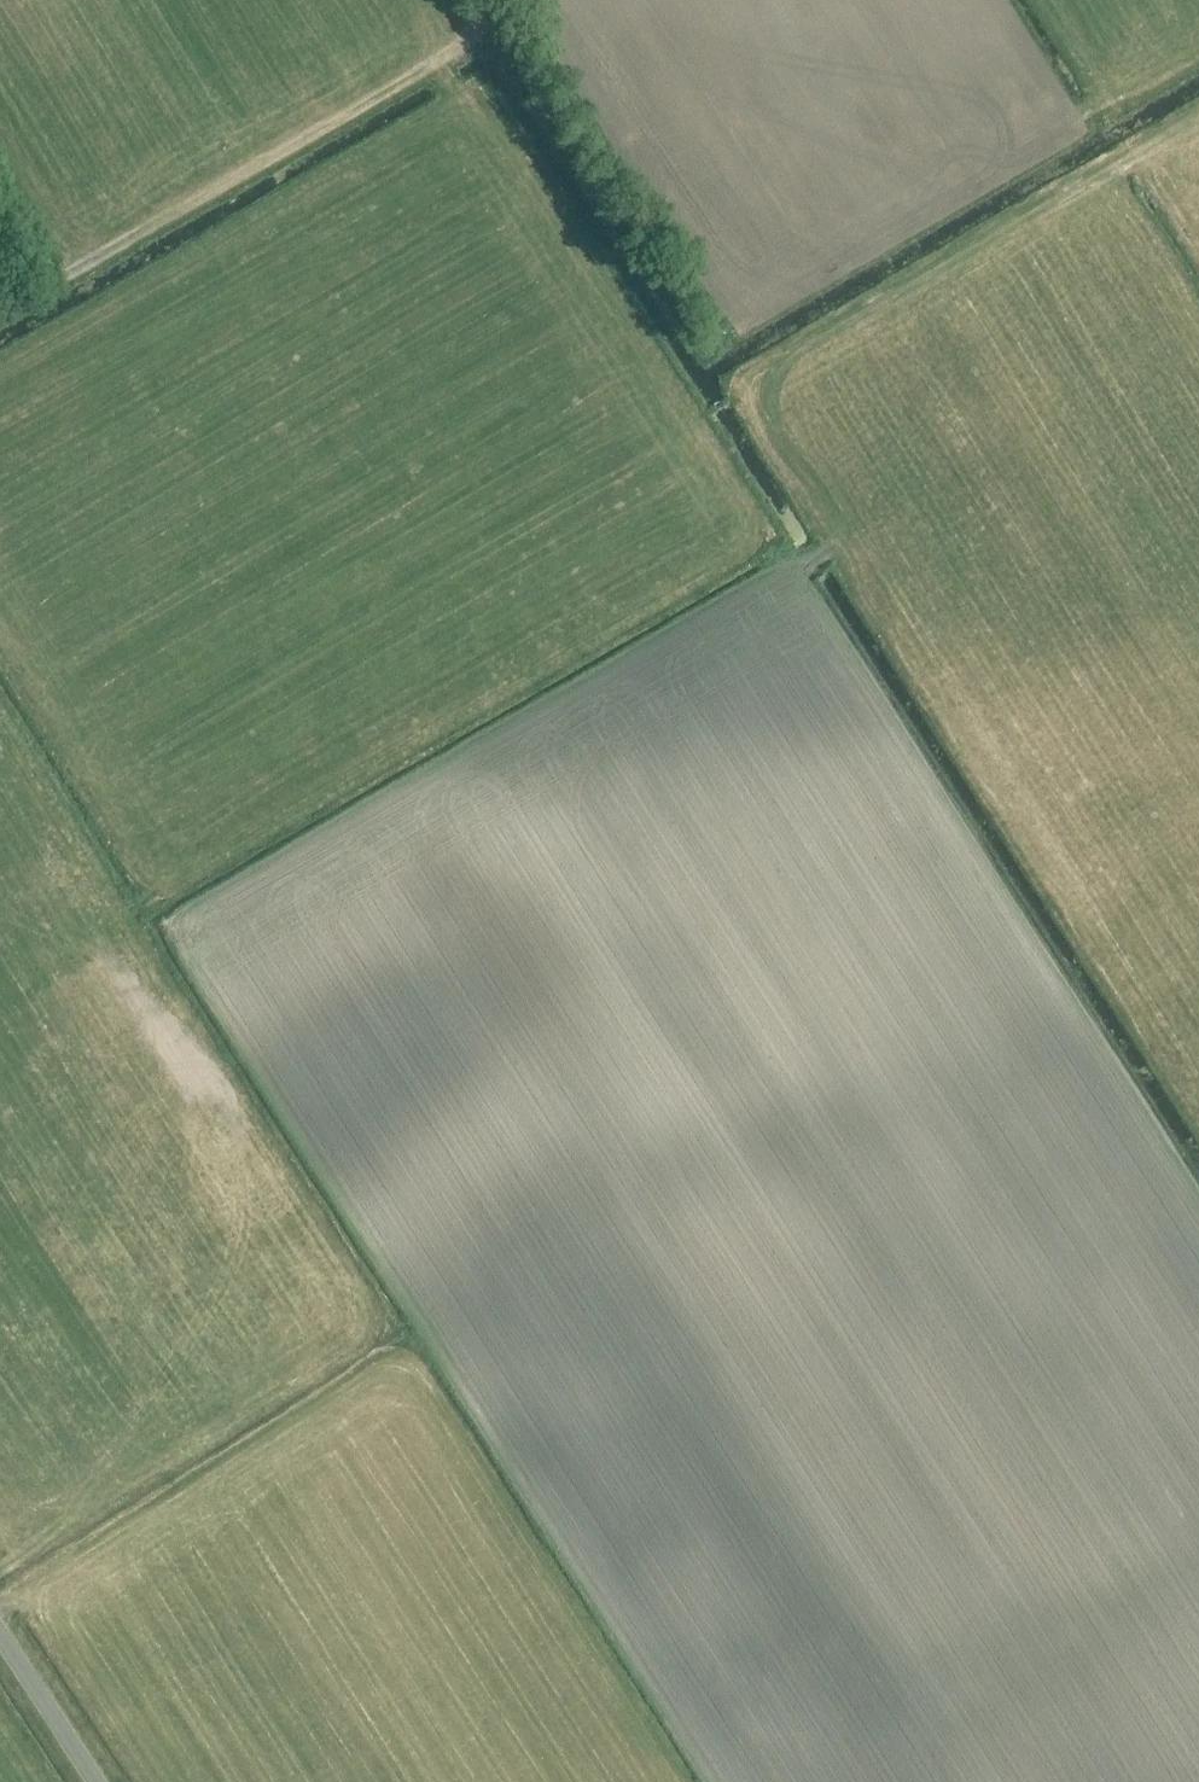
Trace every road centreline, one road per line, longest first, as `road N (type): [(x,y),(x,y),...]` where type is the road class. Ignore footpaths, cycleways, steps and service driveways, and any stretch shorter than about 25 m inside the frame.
road 1 (unclassified): [(86,1781),(0,1646)]

